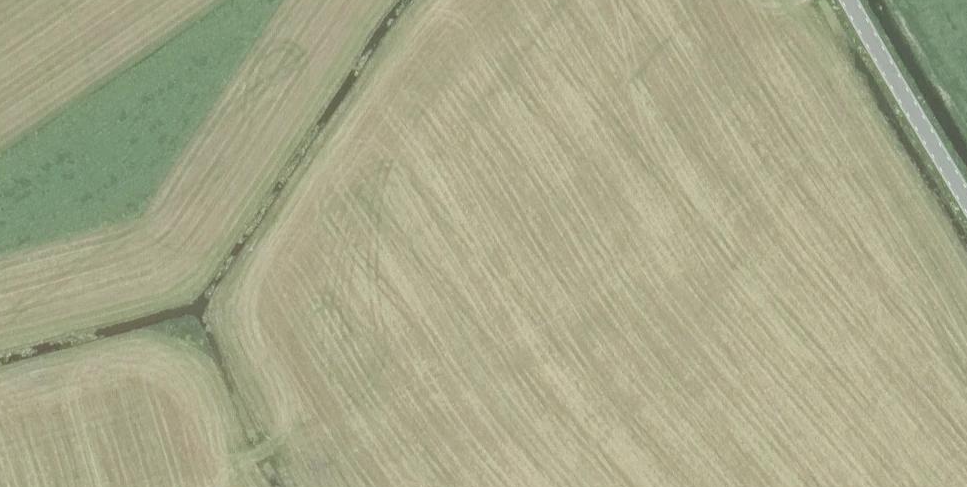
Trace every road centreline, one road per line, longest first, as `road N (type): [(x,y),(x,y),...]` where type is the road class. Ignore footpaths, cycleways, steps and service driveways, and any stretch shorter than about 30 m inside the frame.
road 1 (unclassified): [(966,203),(849,0)]

